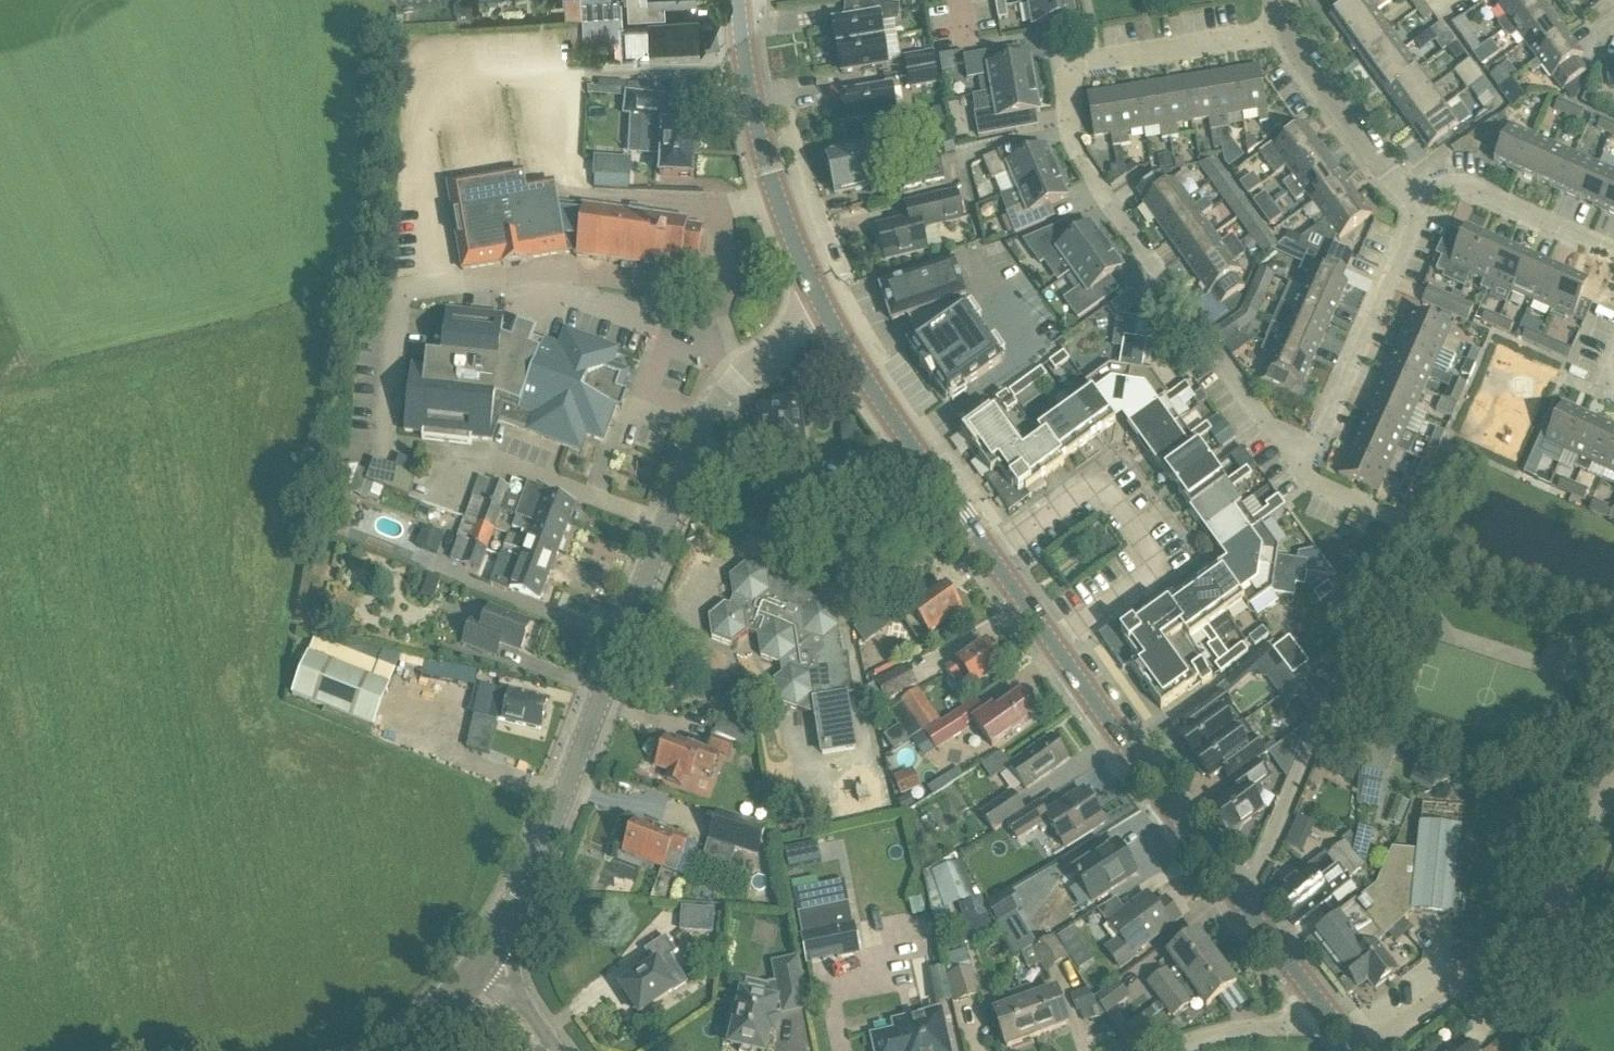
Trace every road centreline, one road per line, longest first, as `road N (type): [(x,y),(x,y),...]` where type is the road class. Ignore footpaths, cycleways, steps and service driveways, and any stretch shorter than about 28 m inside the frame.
road 1 (tertiary): [(468,981),(517,904),(726,394),(751,368),(831,321)]
road 2 (residential): [(1301,472),(1077,154),(1069,127),(1077,67),(1285,28)]
road 3 (primary): [(1322,1006),(1052,641)]
road 4 (residential): [(1052,641),(1151,573),(1153,557),(1103,489),(1089,487),(990,556)]
road 5 (primary): [(831,321),(766,162),(739,0)]
road 6 (residential): [(1405,186),(1414,214),(1410,244),(1301,472)]
road 7 (primary): [(990,556),(831,321)]
road 8 (residential): [(1360,1050),(1455,984),(1526,951),(1549,925)]
road 9 (residential): [(1405,186),(1469,190),(1613,254)]
road 10 (residential): [(1388,173),(1285,28)]
road 11 (residential): [(1549,925),(1613,769)]
road 12 (residential): [(1164,1050),(1234,1030),(1280,1028),(1322,1006)]
road 13 (residential): [(1414,530),(1301,472)]

